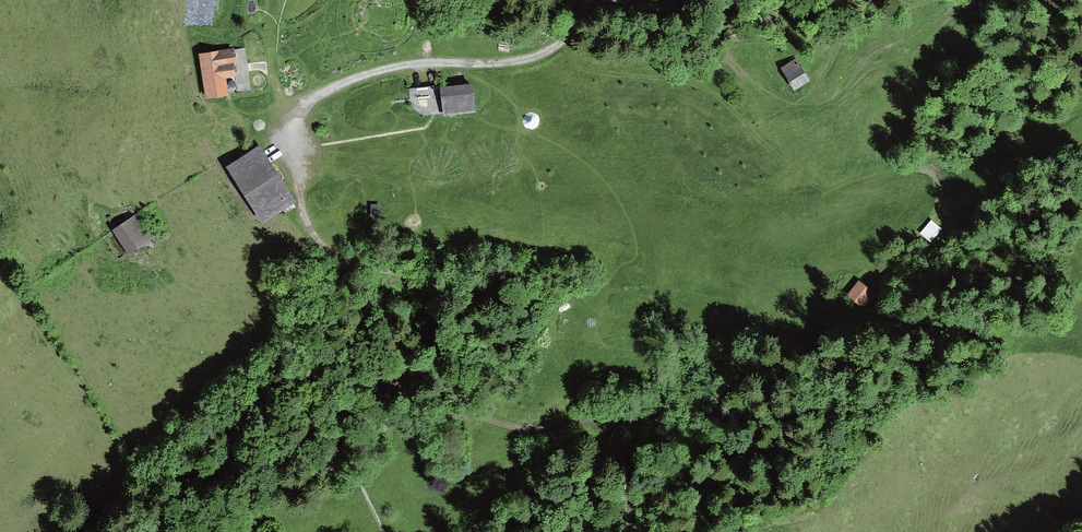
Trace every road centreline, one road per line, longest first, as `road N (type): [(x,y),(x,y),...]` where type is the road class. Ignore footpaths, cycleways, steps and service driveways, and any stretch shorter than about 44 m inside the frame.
road 1 (track): [(422,286),(340,257),(319,241),(301,189),(294,129),(305,105),(349,84),(439,62),(568,61),(597,76)]
road 2 (track): [(597,76),(650,121),(723,145),(818,191),(892,170),(932,171),(947,182),(945,217)]
road 3 (track): [(627,531),(629,479),(621,440),(586,422),(531,428),(477,414),(442,365),(422,286)]
road 4 (track): [(597,76),(718,74),(771,98),(804,92),(828,76),(845,37),(904,0)]

